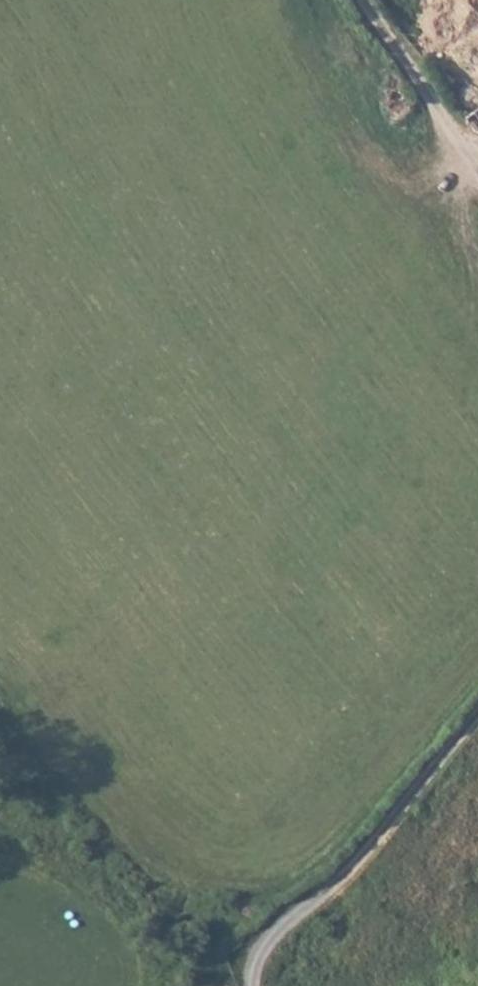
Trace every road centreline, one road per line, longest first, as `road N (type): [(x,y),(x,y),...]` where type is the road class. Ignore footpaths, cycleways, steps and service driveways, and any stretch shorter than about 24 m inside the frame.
road 1 (unclassified): [(362,0),(477,173)]

